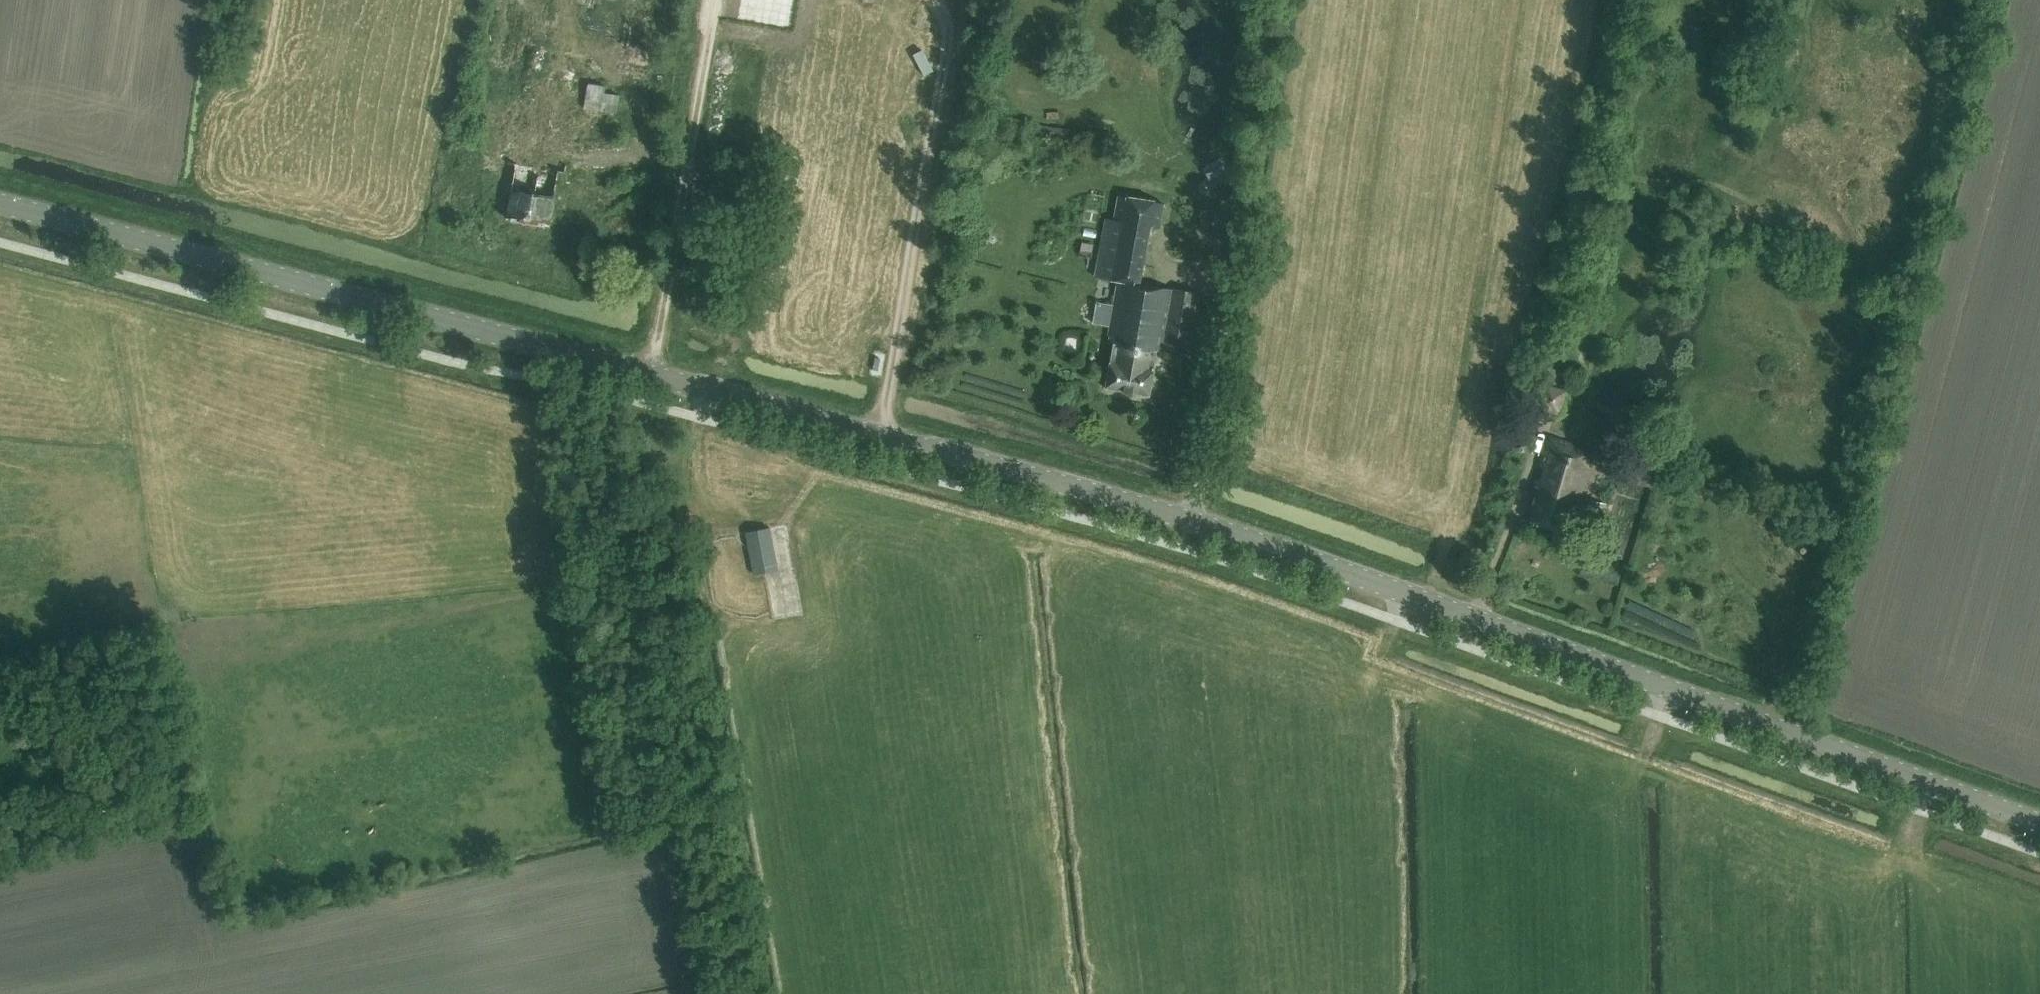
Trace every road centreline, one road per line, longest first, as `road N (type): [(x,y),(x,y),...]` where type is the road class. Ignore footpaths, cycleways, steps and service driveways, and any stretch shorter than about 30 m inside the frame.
road 1 (secondary): [(2039,822),(1239,537),(0,203)]
road 2 (track): [(877,435),(949,30),(942,0)]
road 3 (track): [(651,375),(718,0)]

